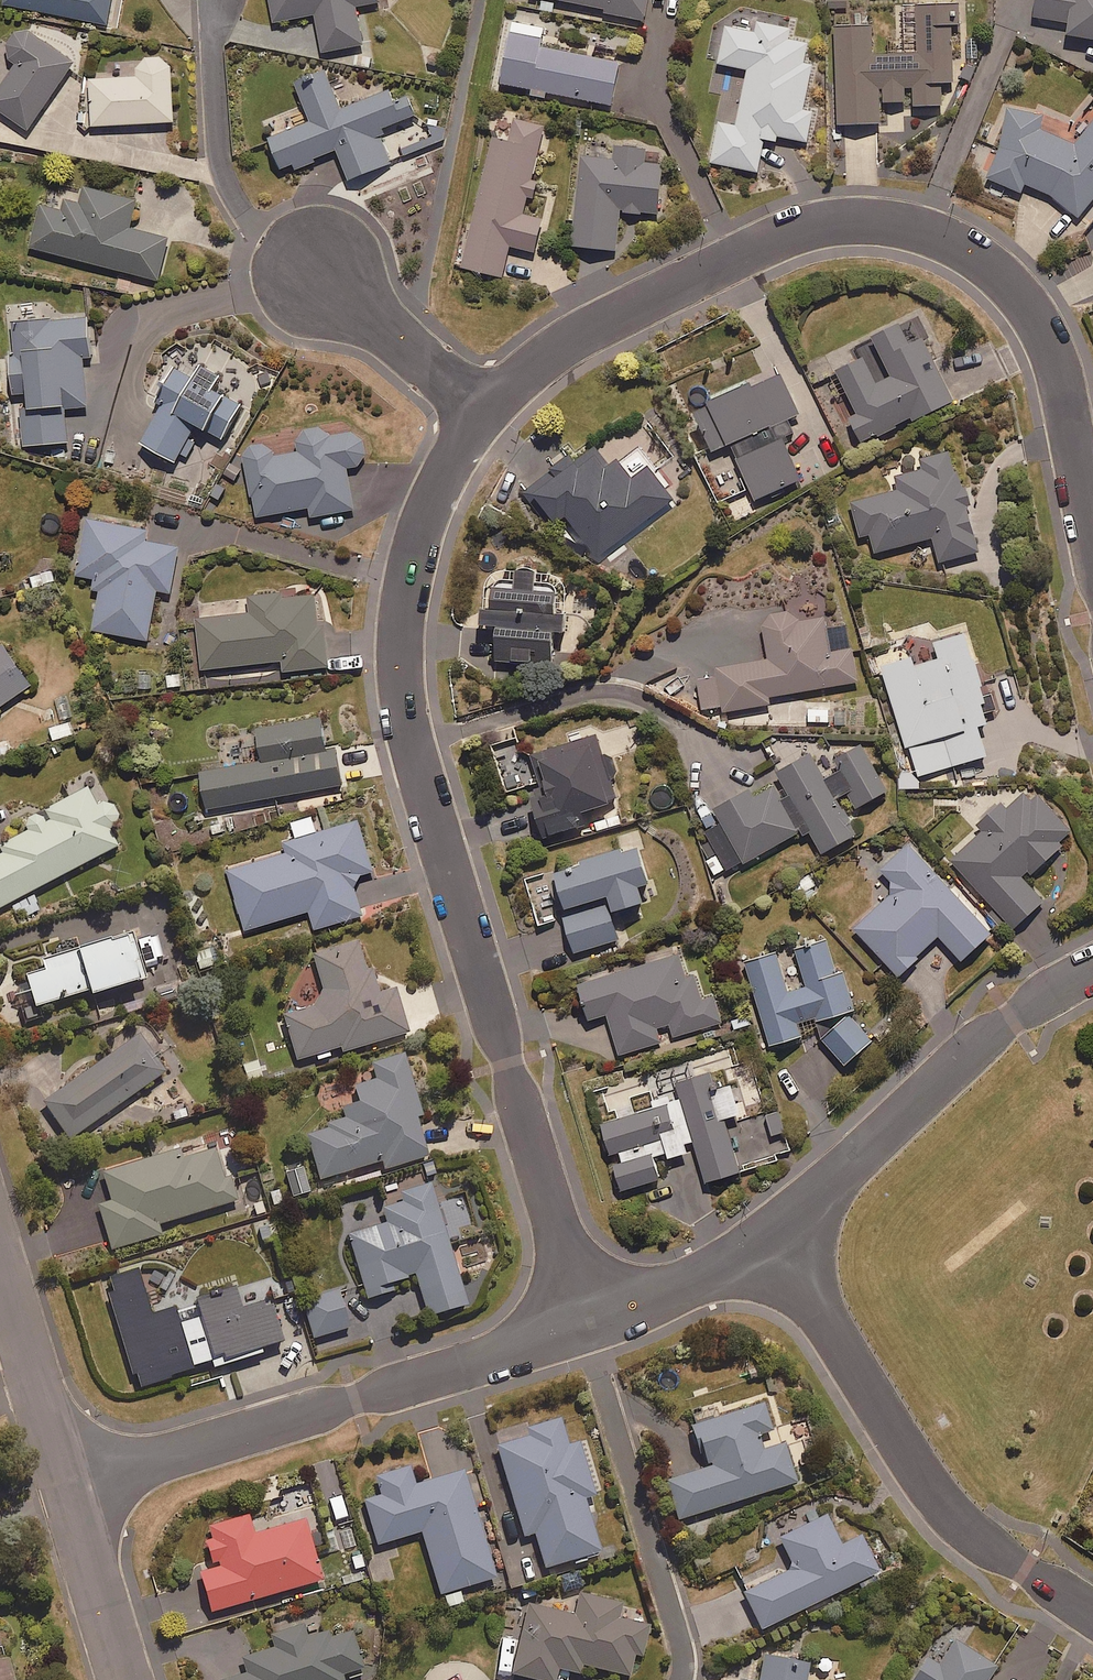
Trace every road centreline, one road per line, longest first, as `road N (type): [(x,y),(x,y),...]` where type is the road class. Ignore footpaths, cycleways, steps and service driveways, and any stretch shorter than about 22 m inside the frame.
road 1 (residential): [(584,1329),(410,739),(401,676),(402,617),(426,511),(484,415)]
road 2 (residential): [(484,415),(563,346),(786,234),(862,219),(912,226),(991,264),(1044,332),(1092,544)]
road 3 (residential): [(73,1490),(584,1329)]
road 4 (residential): [(773,1240),(929,1487),(971,1528),(1092,1614)]
road 5 (residential): [(773,1240),(1012,1018),(1092,968)]
road 6 (residential): [(0,1260),(73,1490)]
road 7 (residential): [(323,275),(484,415)]
road 8 (residential): [(584,1329),(664,1299),(773,1240)]
road 9 (residential): [(73,1490),(128,1679)]

